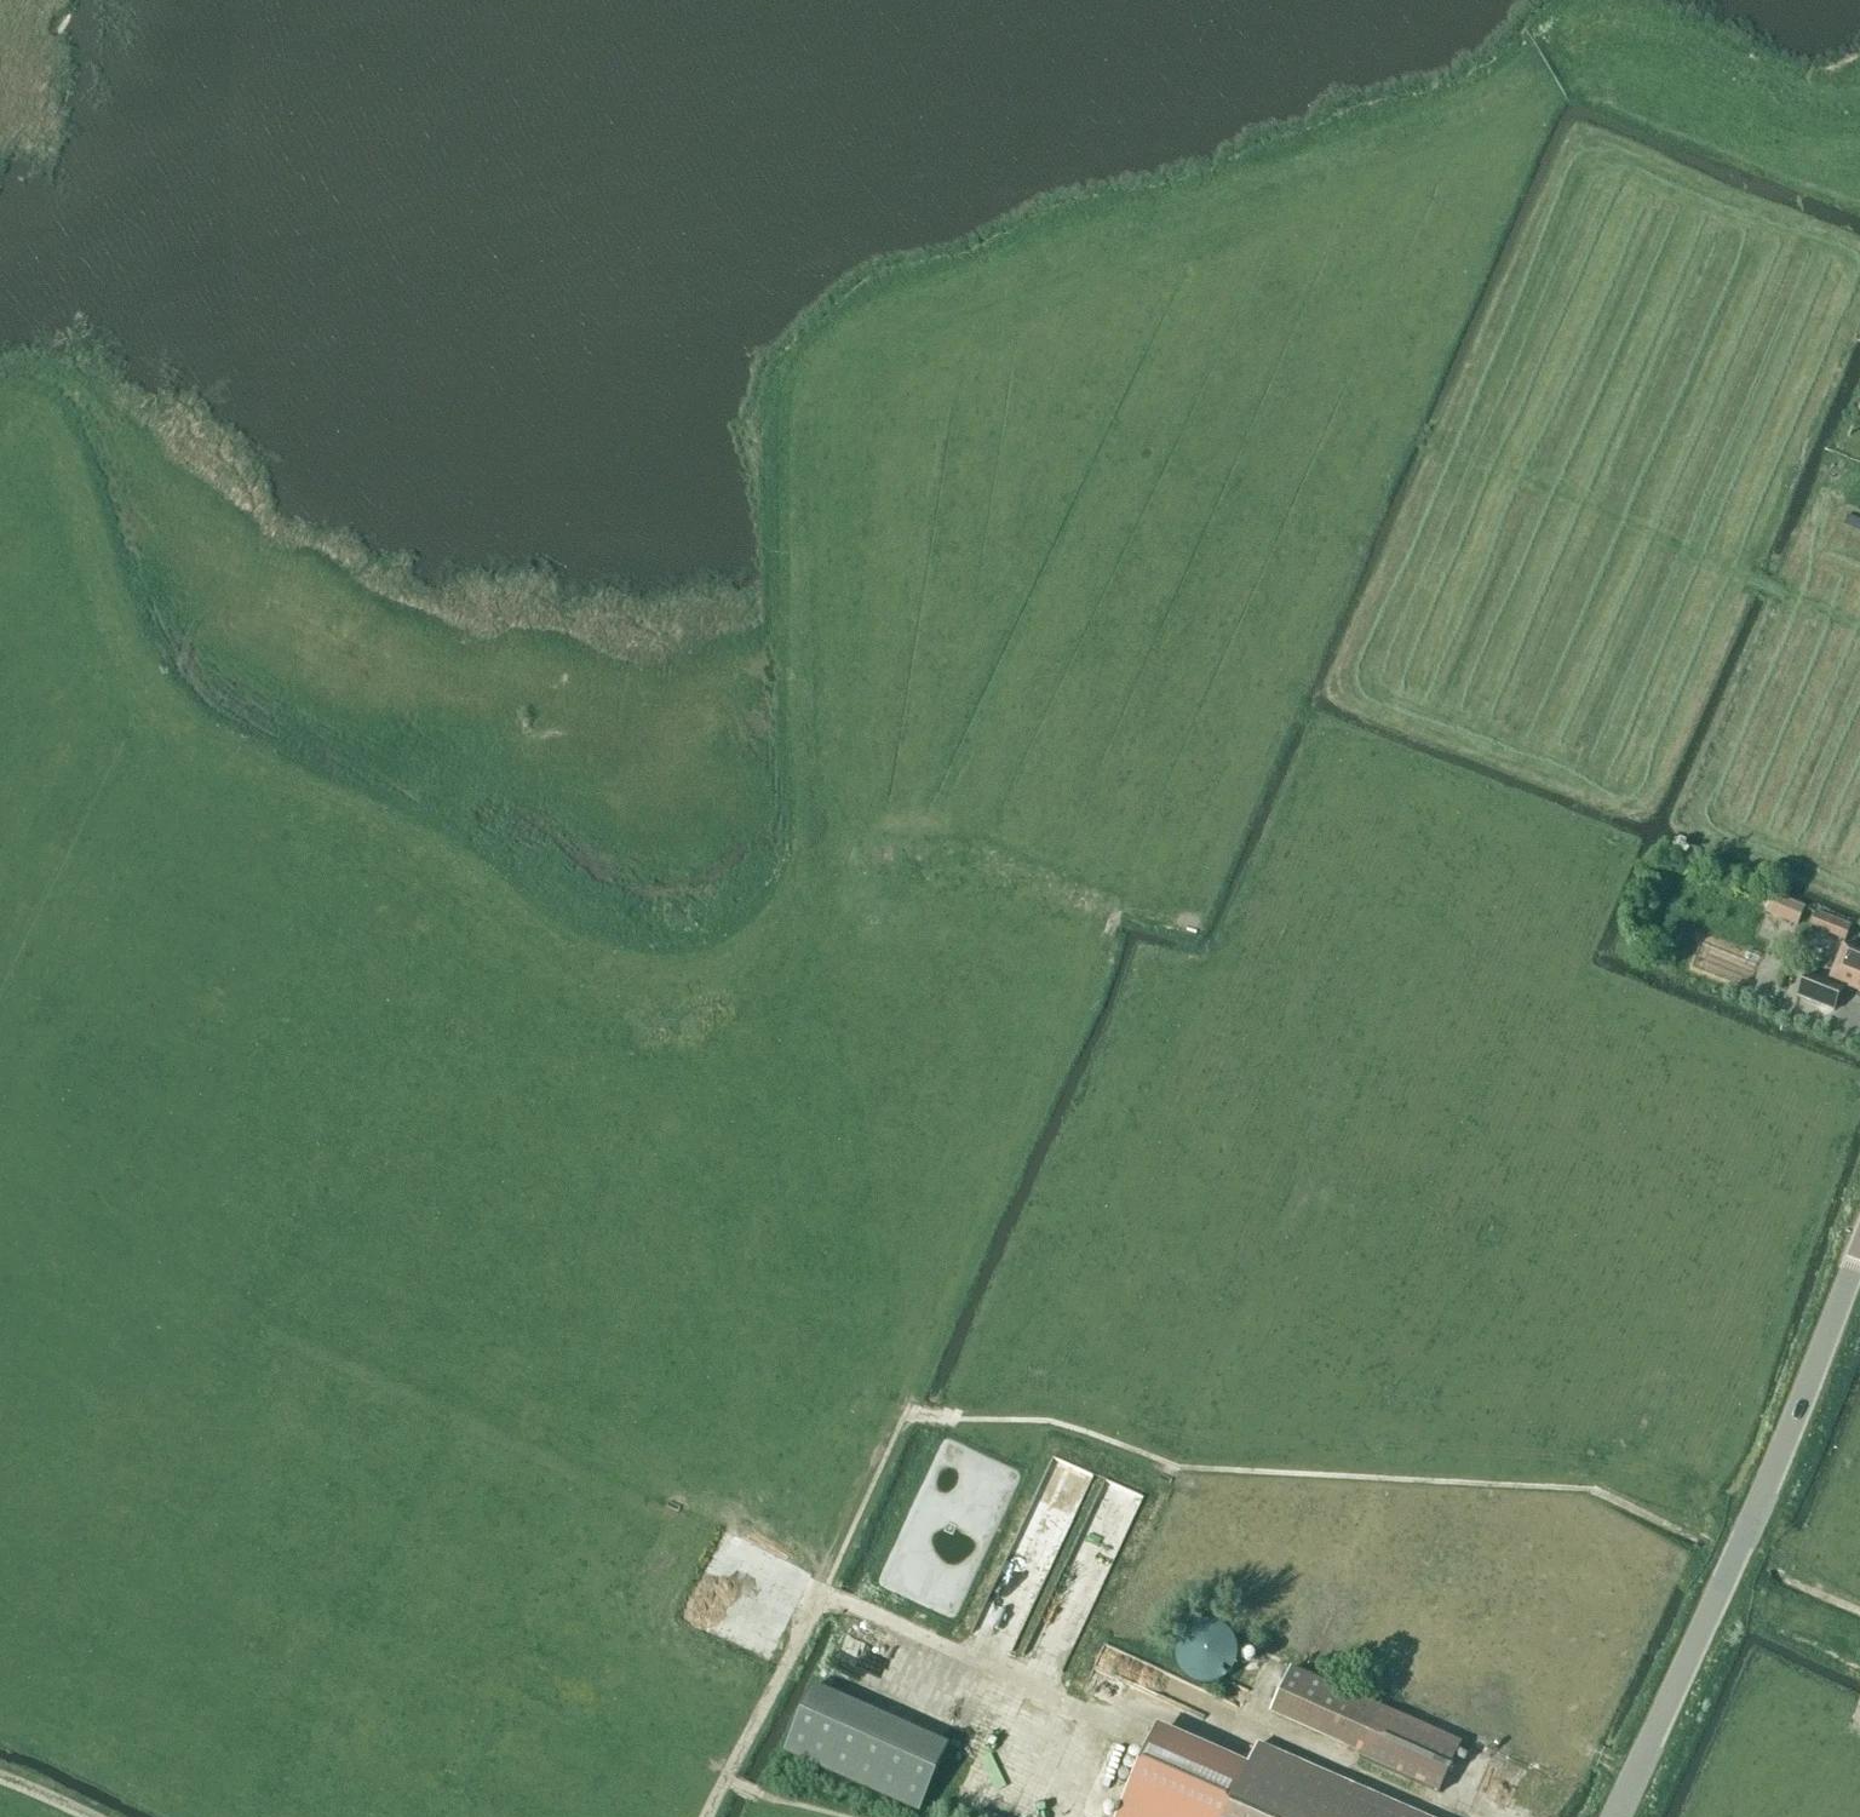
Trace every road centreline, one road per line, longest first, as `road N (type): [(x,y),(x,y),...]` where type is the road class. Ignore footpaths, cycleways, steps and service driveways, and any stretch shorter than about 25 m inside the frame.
road 1 (tertiary): [(1608,1816),(1859,1237)]

